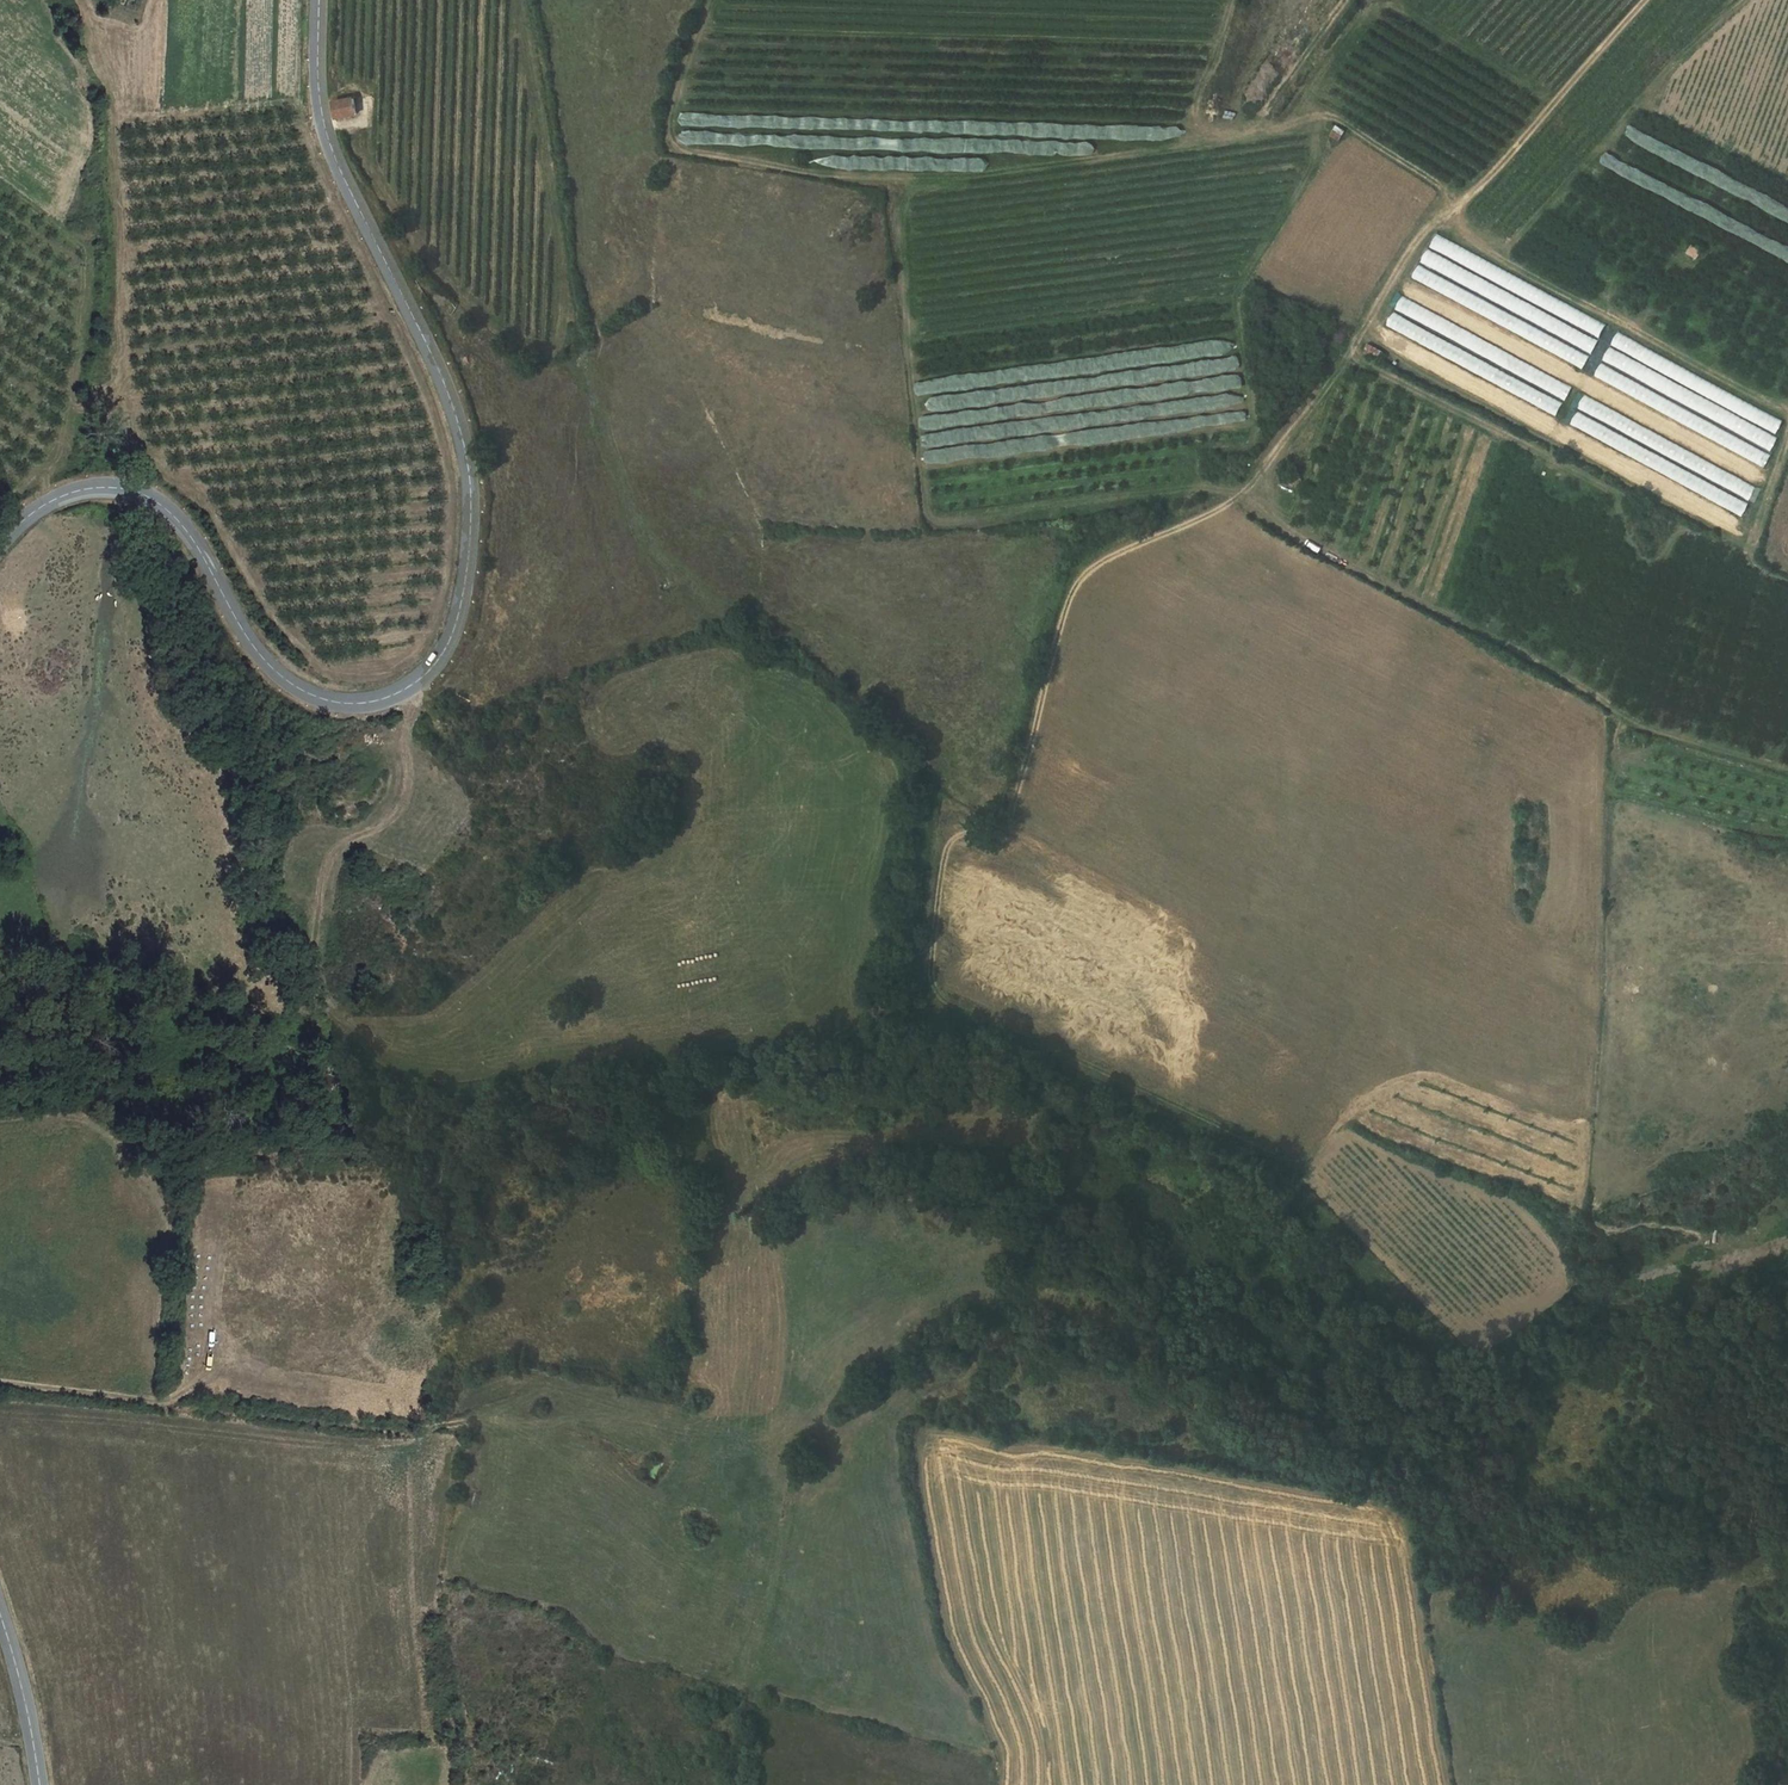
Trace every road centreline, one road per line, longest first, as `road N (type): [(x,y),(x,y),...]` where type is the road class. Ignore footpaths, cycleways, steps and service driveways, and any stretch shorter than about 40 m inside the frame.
road 1 (primary): [(0,544),(68,493),(122,487),(144,494),(184,527),(269,664),(323,700),(363,704),(400,693),(432,669),(450,639),(470,542),(460,429),(325,135),(319,0)]
road 2 (primary): [(39,1784),(0,1623)]

